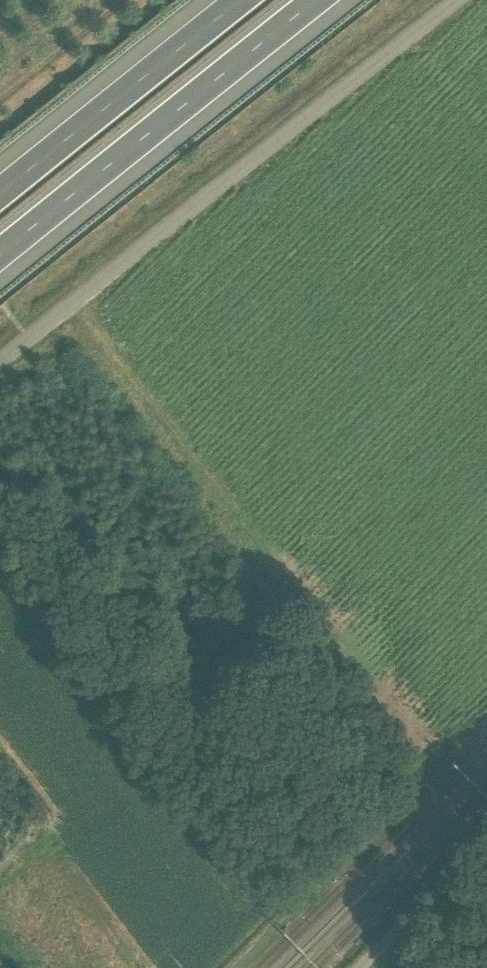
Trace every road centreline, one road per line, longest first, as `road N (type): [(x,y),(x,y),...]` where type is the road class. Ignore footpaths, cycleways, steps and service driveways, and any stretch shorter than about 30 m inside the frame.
road 1 (unclassified): [(0,362),(458,0)]
road 2 (motorway): [(0,268),(331,0)]
road 3 (motorway): [(248,0),(0,201)]
road 4 (unclassified): [(486,844),(363,967)]

